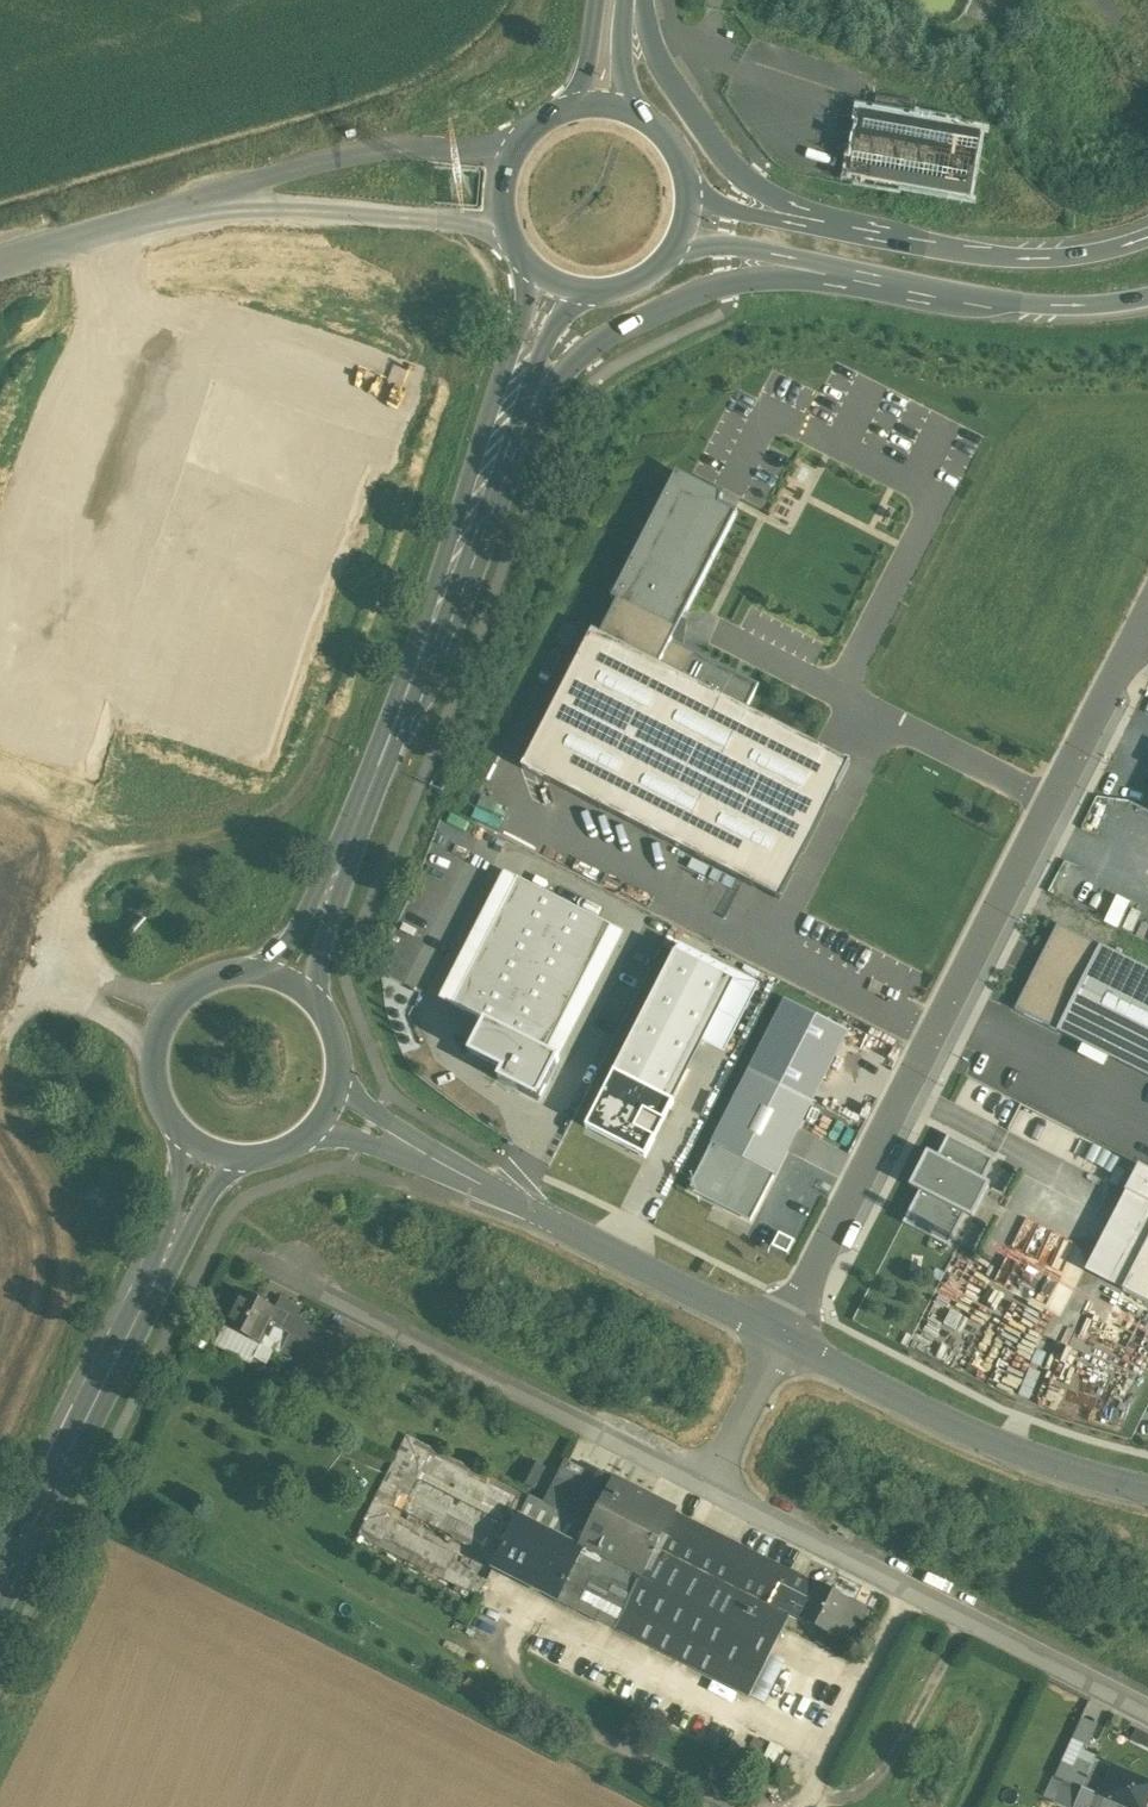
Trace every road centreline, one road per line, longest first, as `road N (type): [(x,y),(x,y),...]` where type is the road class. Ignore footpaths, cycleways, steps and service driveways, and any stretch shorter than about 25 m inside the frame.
road 1 (track): [(88,991),(32,977),(74,878),(240,841),(302,795),(448,376)]
road 2 (residential): [(1147,636),(786,1345)]
road 3 (residential): [(710,1496),(241,1260)]
road 4 (residential): [(710,1496),(1147,1721)]
road 5 (unclassified): [(411,1144),(540,1226),(786,1345)]
road 6 (primary): [(345,860),(492,464)]
road 7 (motorway): [(492,464),(568,371),(601,345),(698,296),(825,266)]
road 8 (unclassified): [(786,1345),(1004,1450),(1147,1491)]
road 9 (primary): [(0,1587),(169,1258)]
road 10 (track): [(0,1445),(67,1266),(64,1230),(0,1116)]
road 11 (motorway): [(825,266),(1058,306),(1147,297)]
road 12 (motorway): [(839,230),(752,191),(702,135),(654,51),(643,0)]
road 13 (track): [(518,1617),(506,1647),(506,1687),(528,1707),(720,1806)]
road 14 (motorway): [(1147,237),(1074,258),(1024,260),(839,230)]
road 15 (unclassified): [(509,158),(346,155),(228,196)]
road 16 (unclassified): [(228,196),(503,223)]
road 17 (unclassified): [(228,196),(0,260)]
road 18 (track): [(866,1806),(963,1626)]
road 19 (unclassified): [(179,1009),(110,985),(88,991),(97,1012),(162,1041)]
road 20 (residential): [(786,1345),(710,1496)]
road 21 (motorway): [(839,230),(693,199)]
road 22 (primary): [(302,998),(345,860)]
road 23 (primary): [(564,291),(623,293),(649,281),(685,239)]
road 24 (motorway): [(685,239),(825,266)]
road 25 (primary): [(345,860),(270,981)]
road 26 (primary): [(169,1258),(234,1154)]
road 27 (primary): [(197,1140),(169,1258)]
road 28 (primary): [(539,278),(513,396)]

